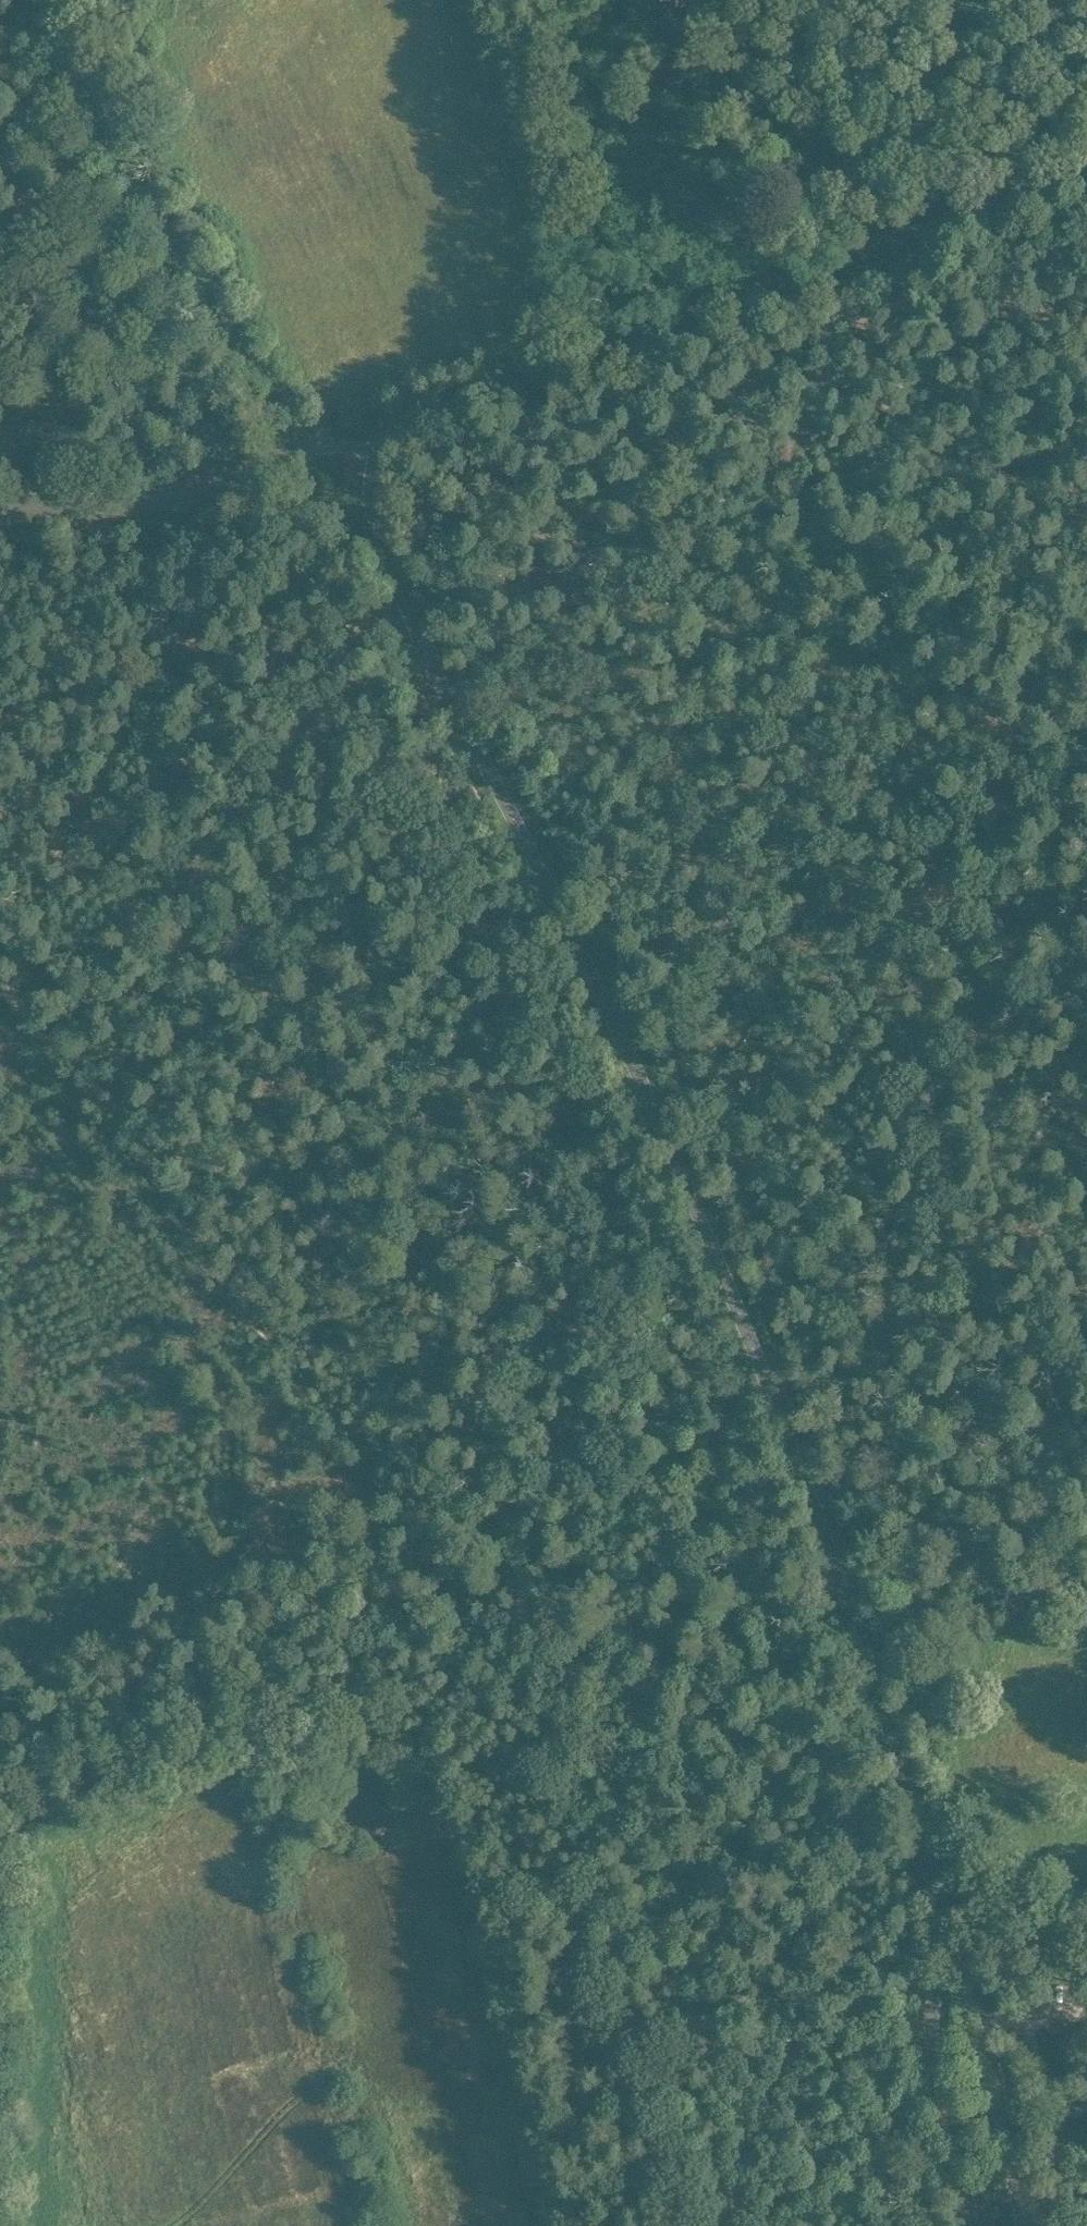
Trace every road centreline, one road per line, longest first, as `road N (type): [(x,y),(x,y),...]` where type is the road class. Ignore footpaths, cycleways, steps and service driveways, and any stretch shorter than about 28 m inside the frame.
road 1 (unclassified): [(945,1919),(1023,2225)]

